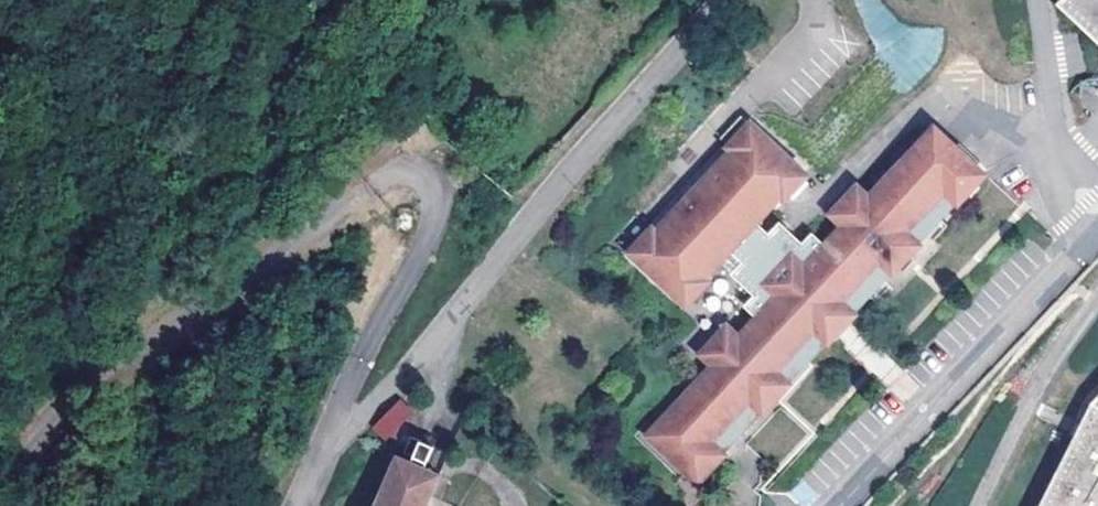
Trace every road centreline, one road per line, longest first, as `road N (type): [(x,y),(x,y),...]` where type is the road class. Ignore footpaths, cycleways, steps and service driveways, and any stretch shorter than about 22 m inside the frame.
road 1 (track): [(333,431),(373,332),(427,238),(432,205),(420,179),(398,173),(373,183),(62,395),(0,475)]
road 2 (unclassified): [(298,505),(333,431),(374,405),(425,351),(592,147),(730,0)]
road 3 (unclassified): [(1097,234),(841,505)]

